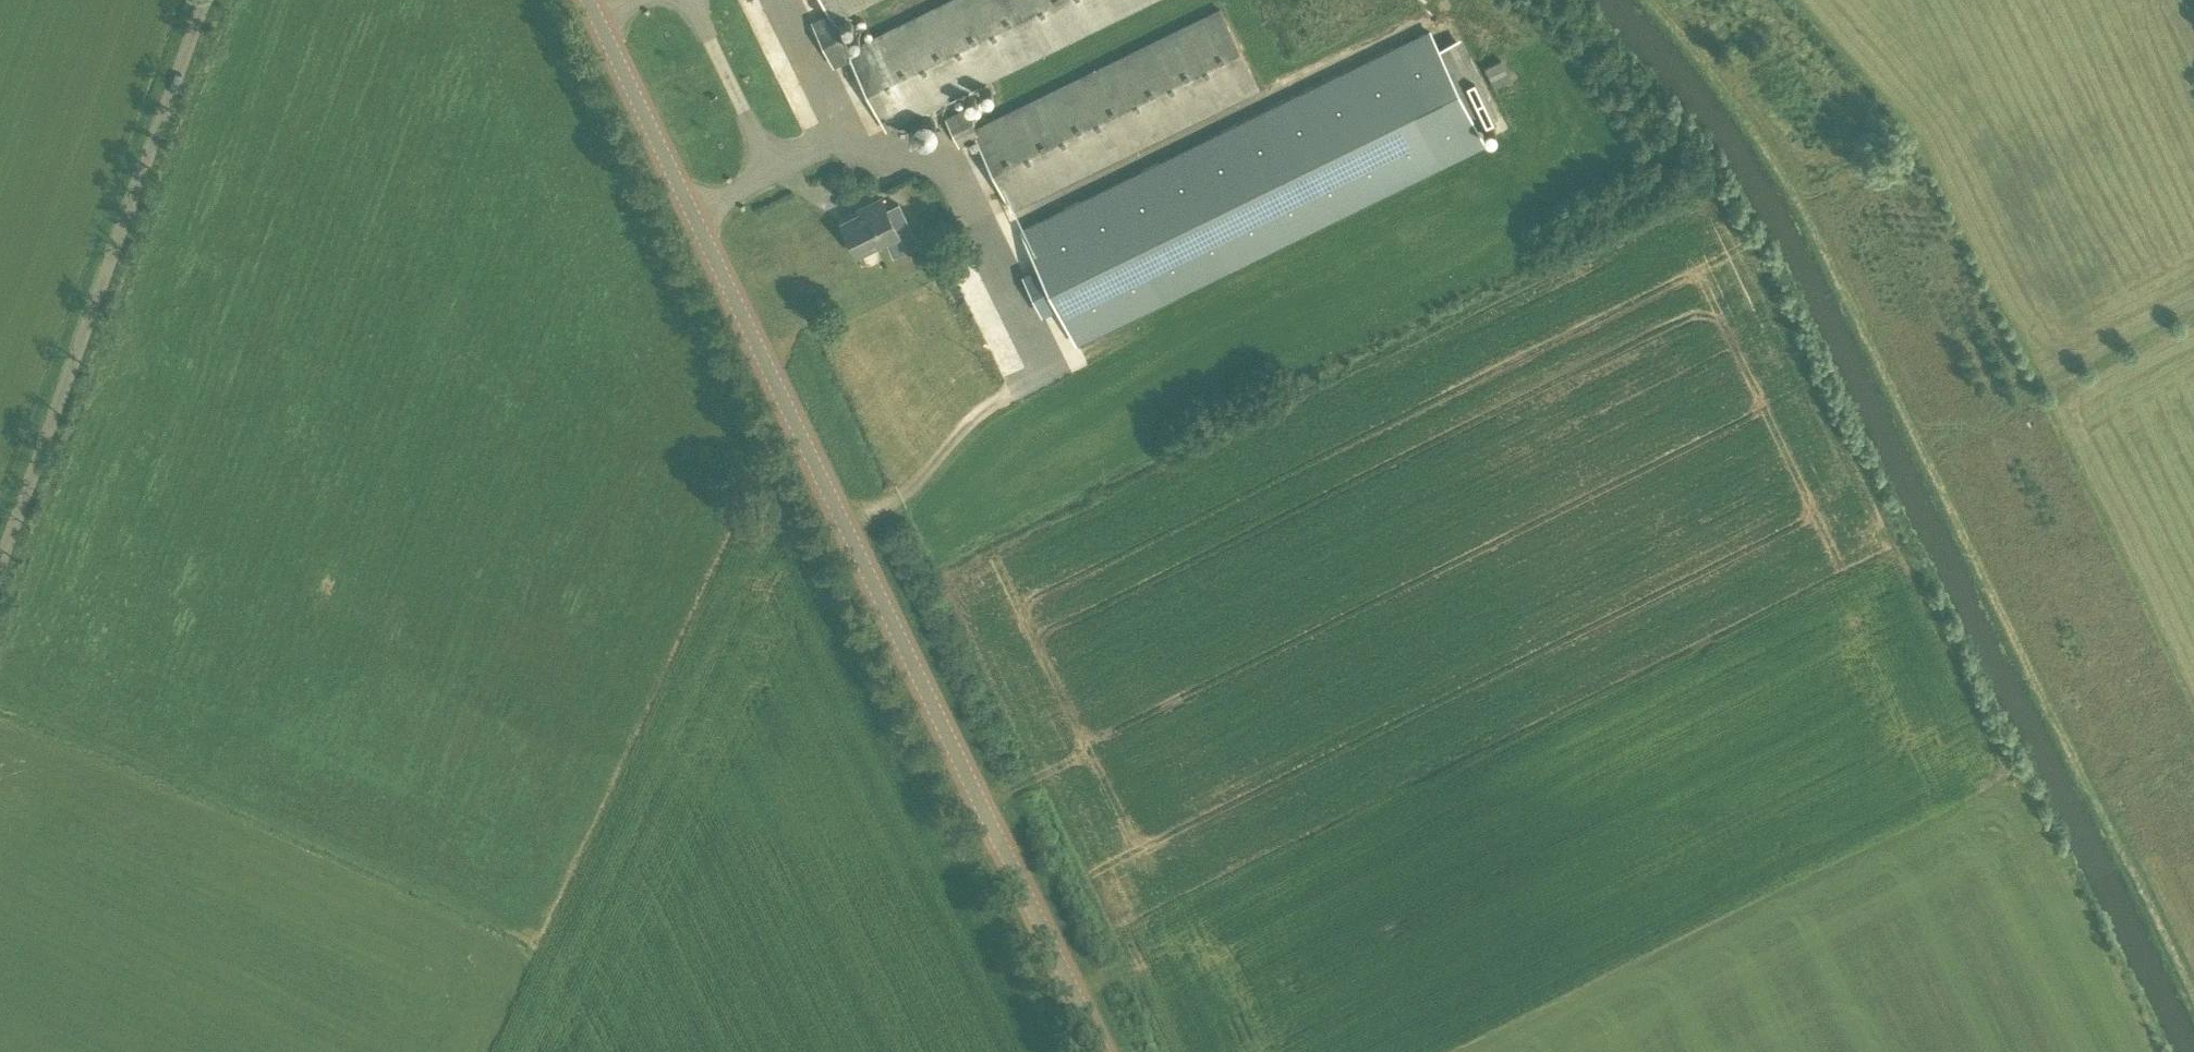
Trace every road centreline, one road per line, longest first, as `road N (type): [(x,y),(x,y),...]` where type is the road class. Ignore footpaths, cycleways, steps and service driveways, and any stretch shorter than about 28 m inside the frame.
road 1 (secondary): [(1103,1051),(590,0)]
road 2 (unclassified): [(0,580),(210,0)]

